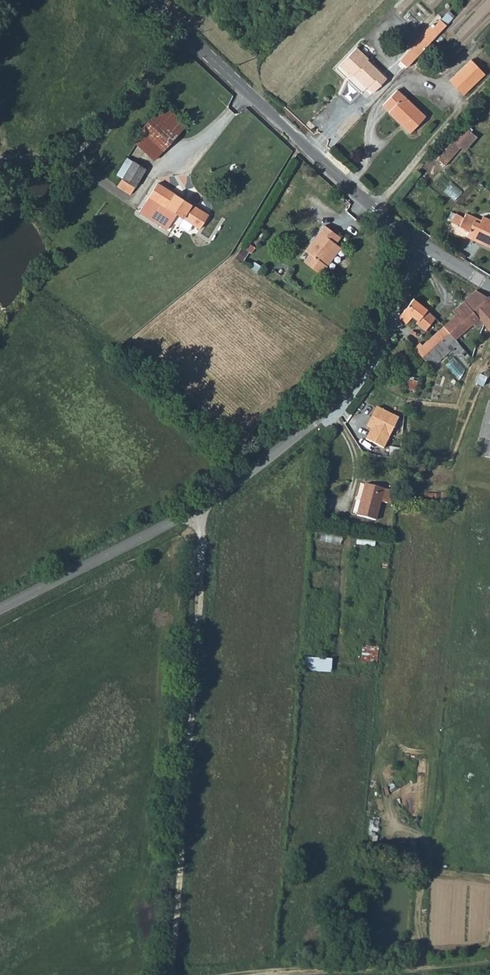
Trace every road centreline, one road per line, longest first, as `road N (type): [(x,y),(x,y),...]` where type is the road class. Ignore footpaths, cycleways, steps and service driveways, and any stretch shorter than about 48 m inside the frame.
road 1 (track): [(197,509),(175,974)]
road 2 (unclassified): [(426,247),(149,0)]
road 3 (unclassified): [(426,247),(333,408),(197,509)]
road 4 (unclassified): [(0,608),(197,509)]
road 5 (track): [(489,966),(289,974)]
road 6 (track): [(375,209),(489,83)]

